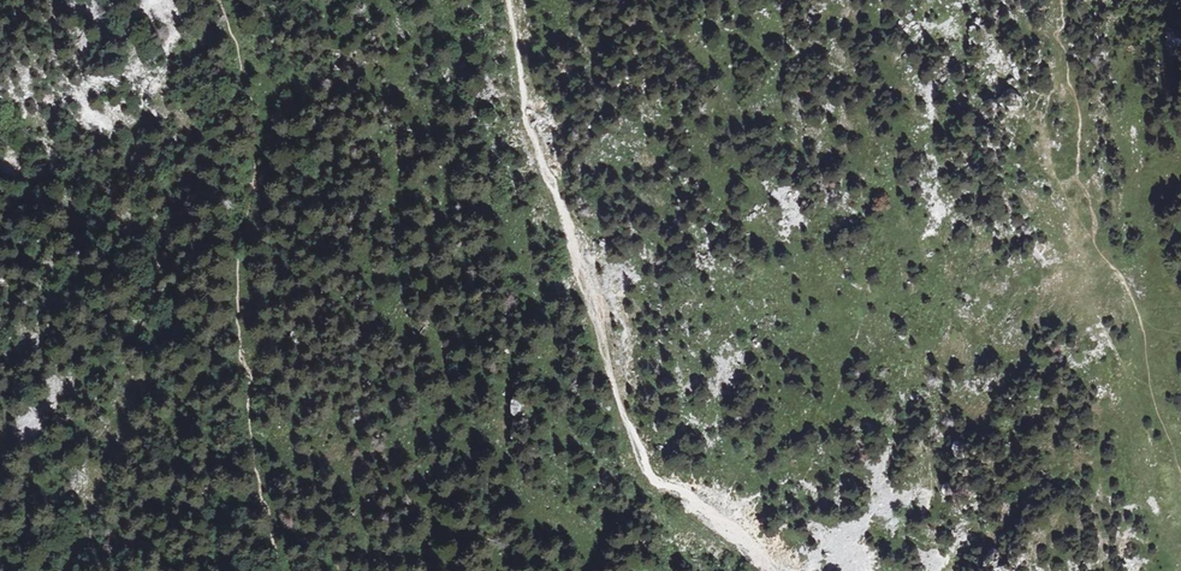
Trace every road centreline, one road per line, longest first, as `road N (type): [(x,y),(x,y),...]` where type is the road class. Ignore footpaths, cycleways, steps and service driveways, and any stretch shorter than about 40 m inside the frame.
road 1 (track): [(508,0),(528,124),(596,287),(639,447),(657,480),(683,492),(773,570)]

